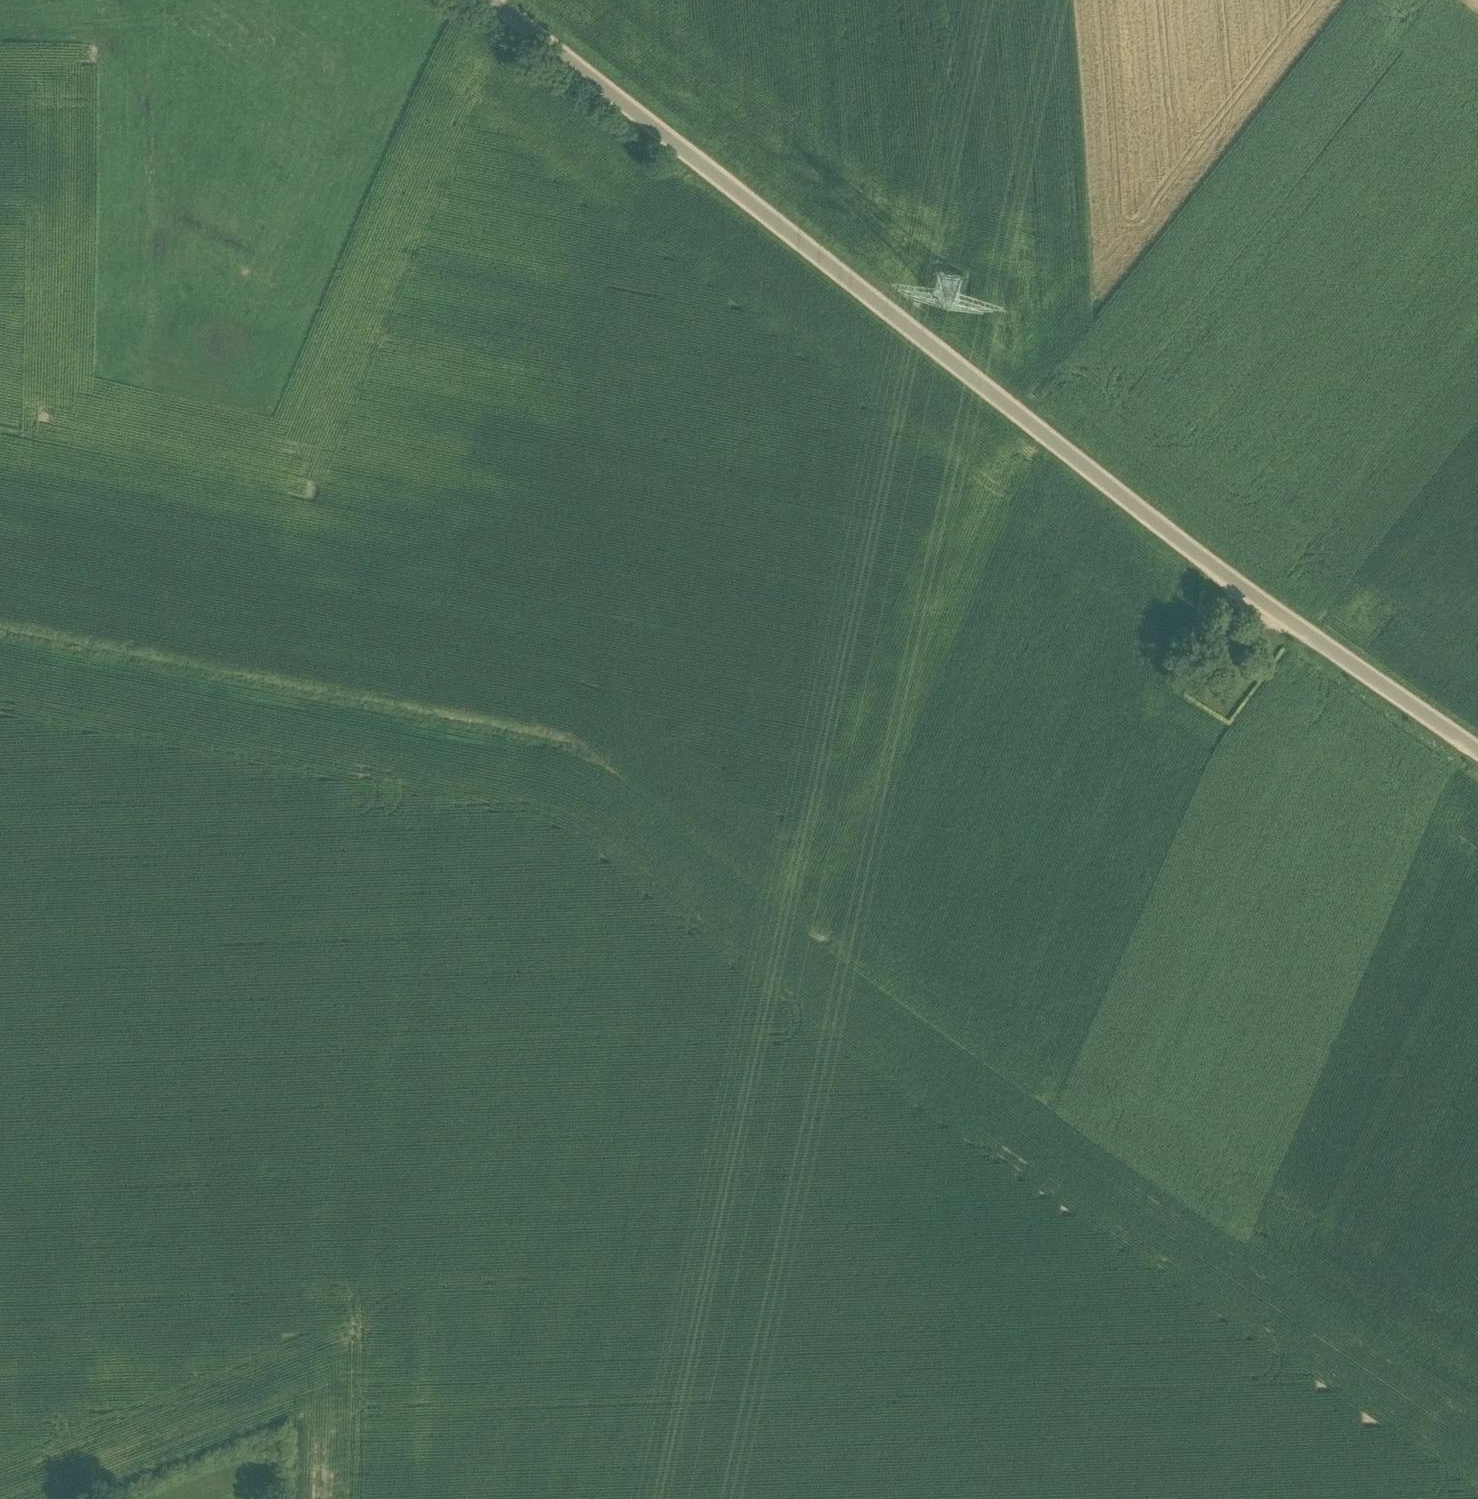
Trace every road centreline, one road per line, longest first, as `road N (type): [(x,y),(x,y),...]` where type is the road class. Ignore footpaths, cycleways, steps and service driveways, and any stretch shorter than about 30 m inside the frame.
road 1 (unclassified): [(489,0),(1273,612),(1477,757)]

